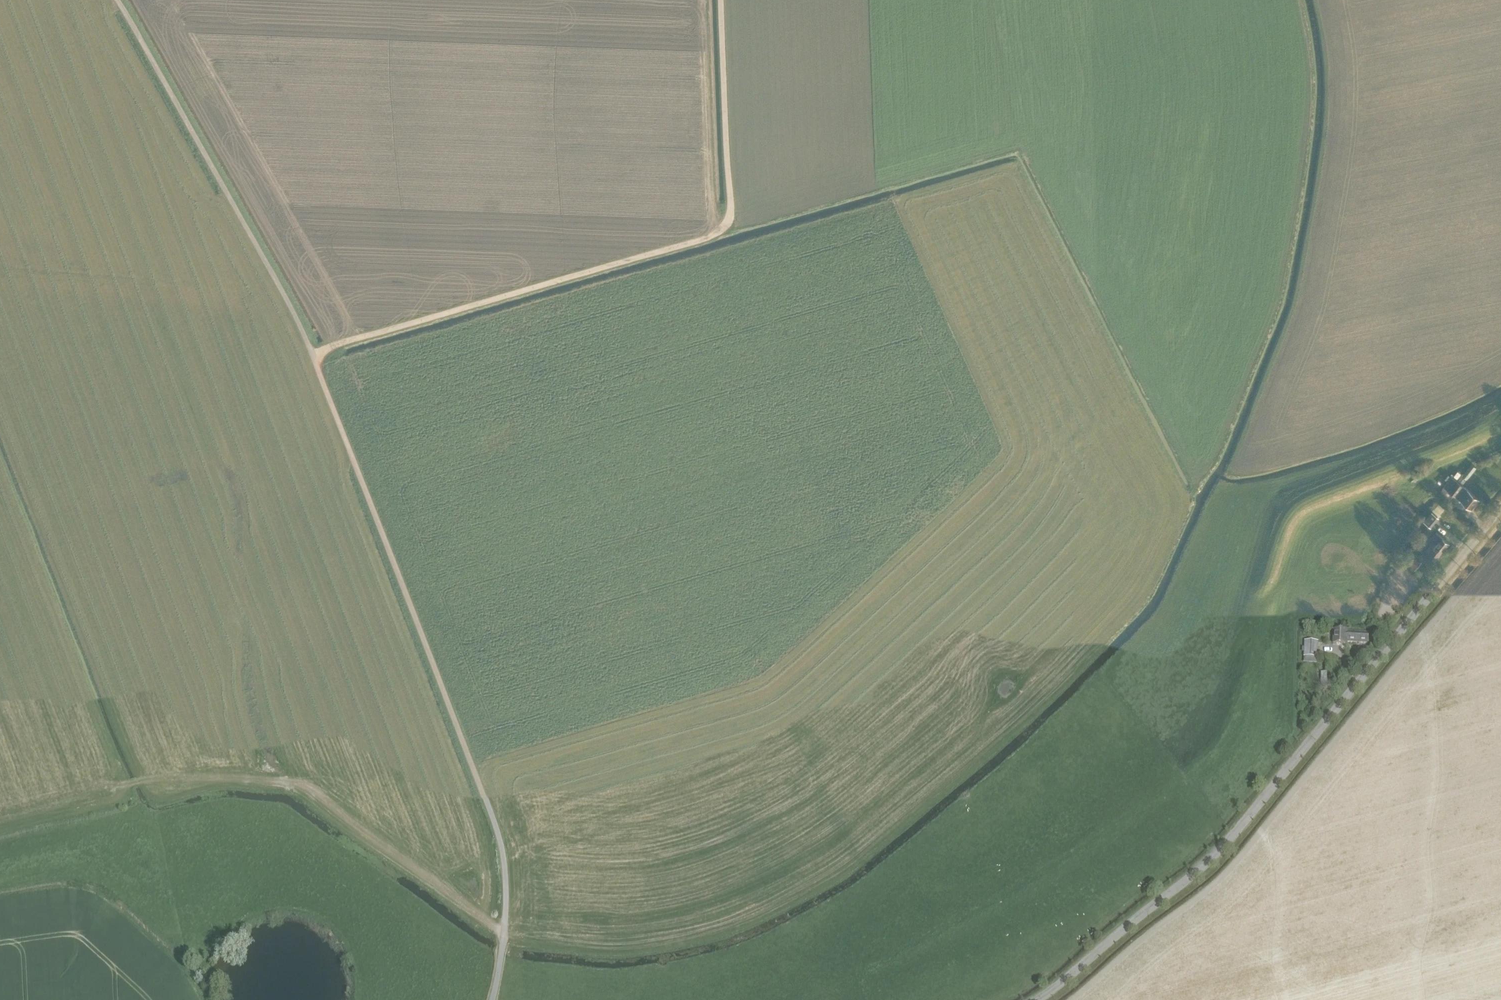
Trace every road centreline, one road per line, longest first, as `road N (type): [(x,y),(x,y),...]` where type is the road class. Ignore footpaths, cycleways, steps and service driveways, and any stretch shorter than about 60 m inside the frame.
road 1 (unclassified): [(1035,999),(1207,863),(1500,506)]
road 2 (unclassified): [(493,999),(506,898),(499,832),(314,354)]
road 3 (track): [(0,819),(149,777),(292,777),(504,932)]

